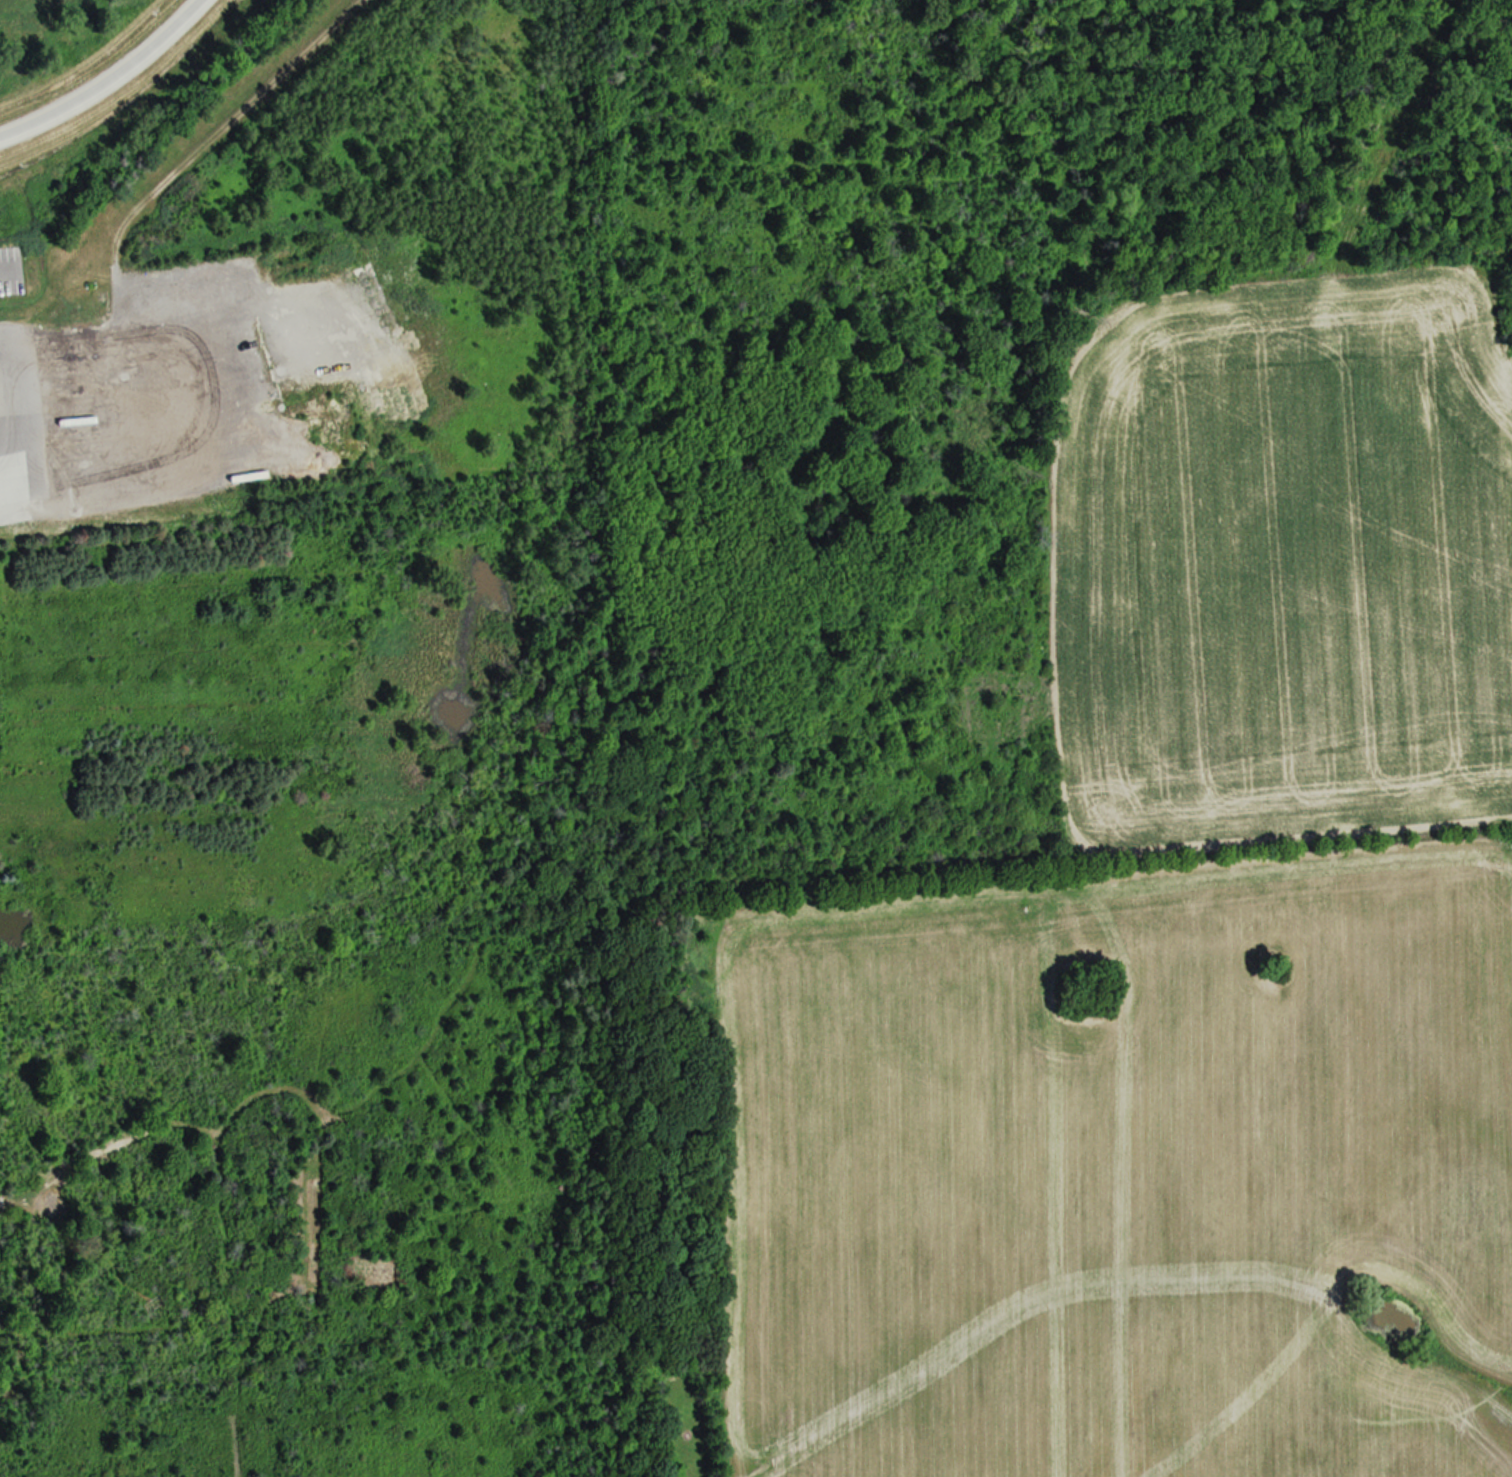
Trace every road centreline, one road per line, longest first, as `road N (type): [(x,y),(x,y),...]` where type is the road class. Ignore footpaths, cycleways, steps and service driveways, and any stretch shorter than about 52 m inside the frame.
road 1 (motorway): [(0,136),(96,86),(198,0)]

